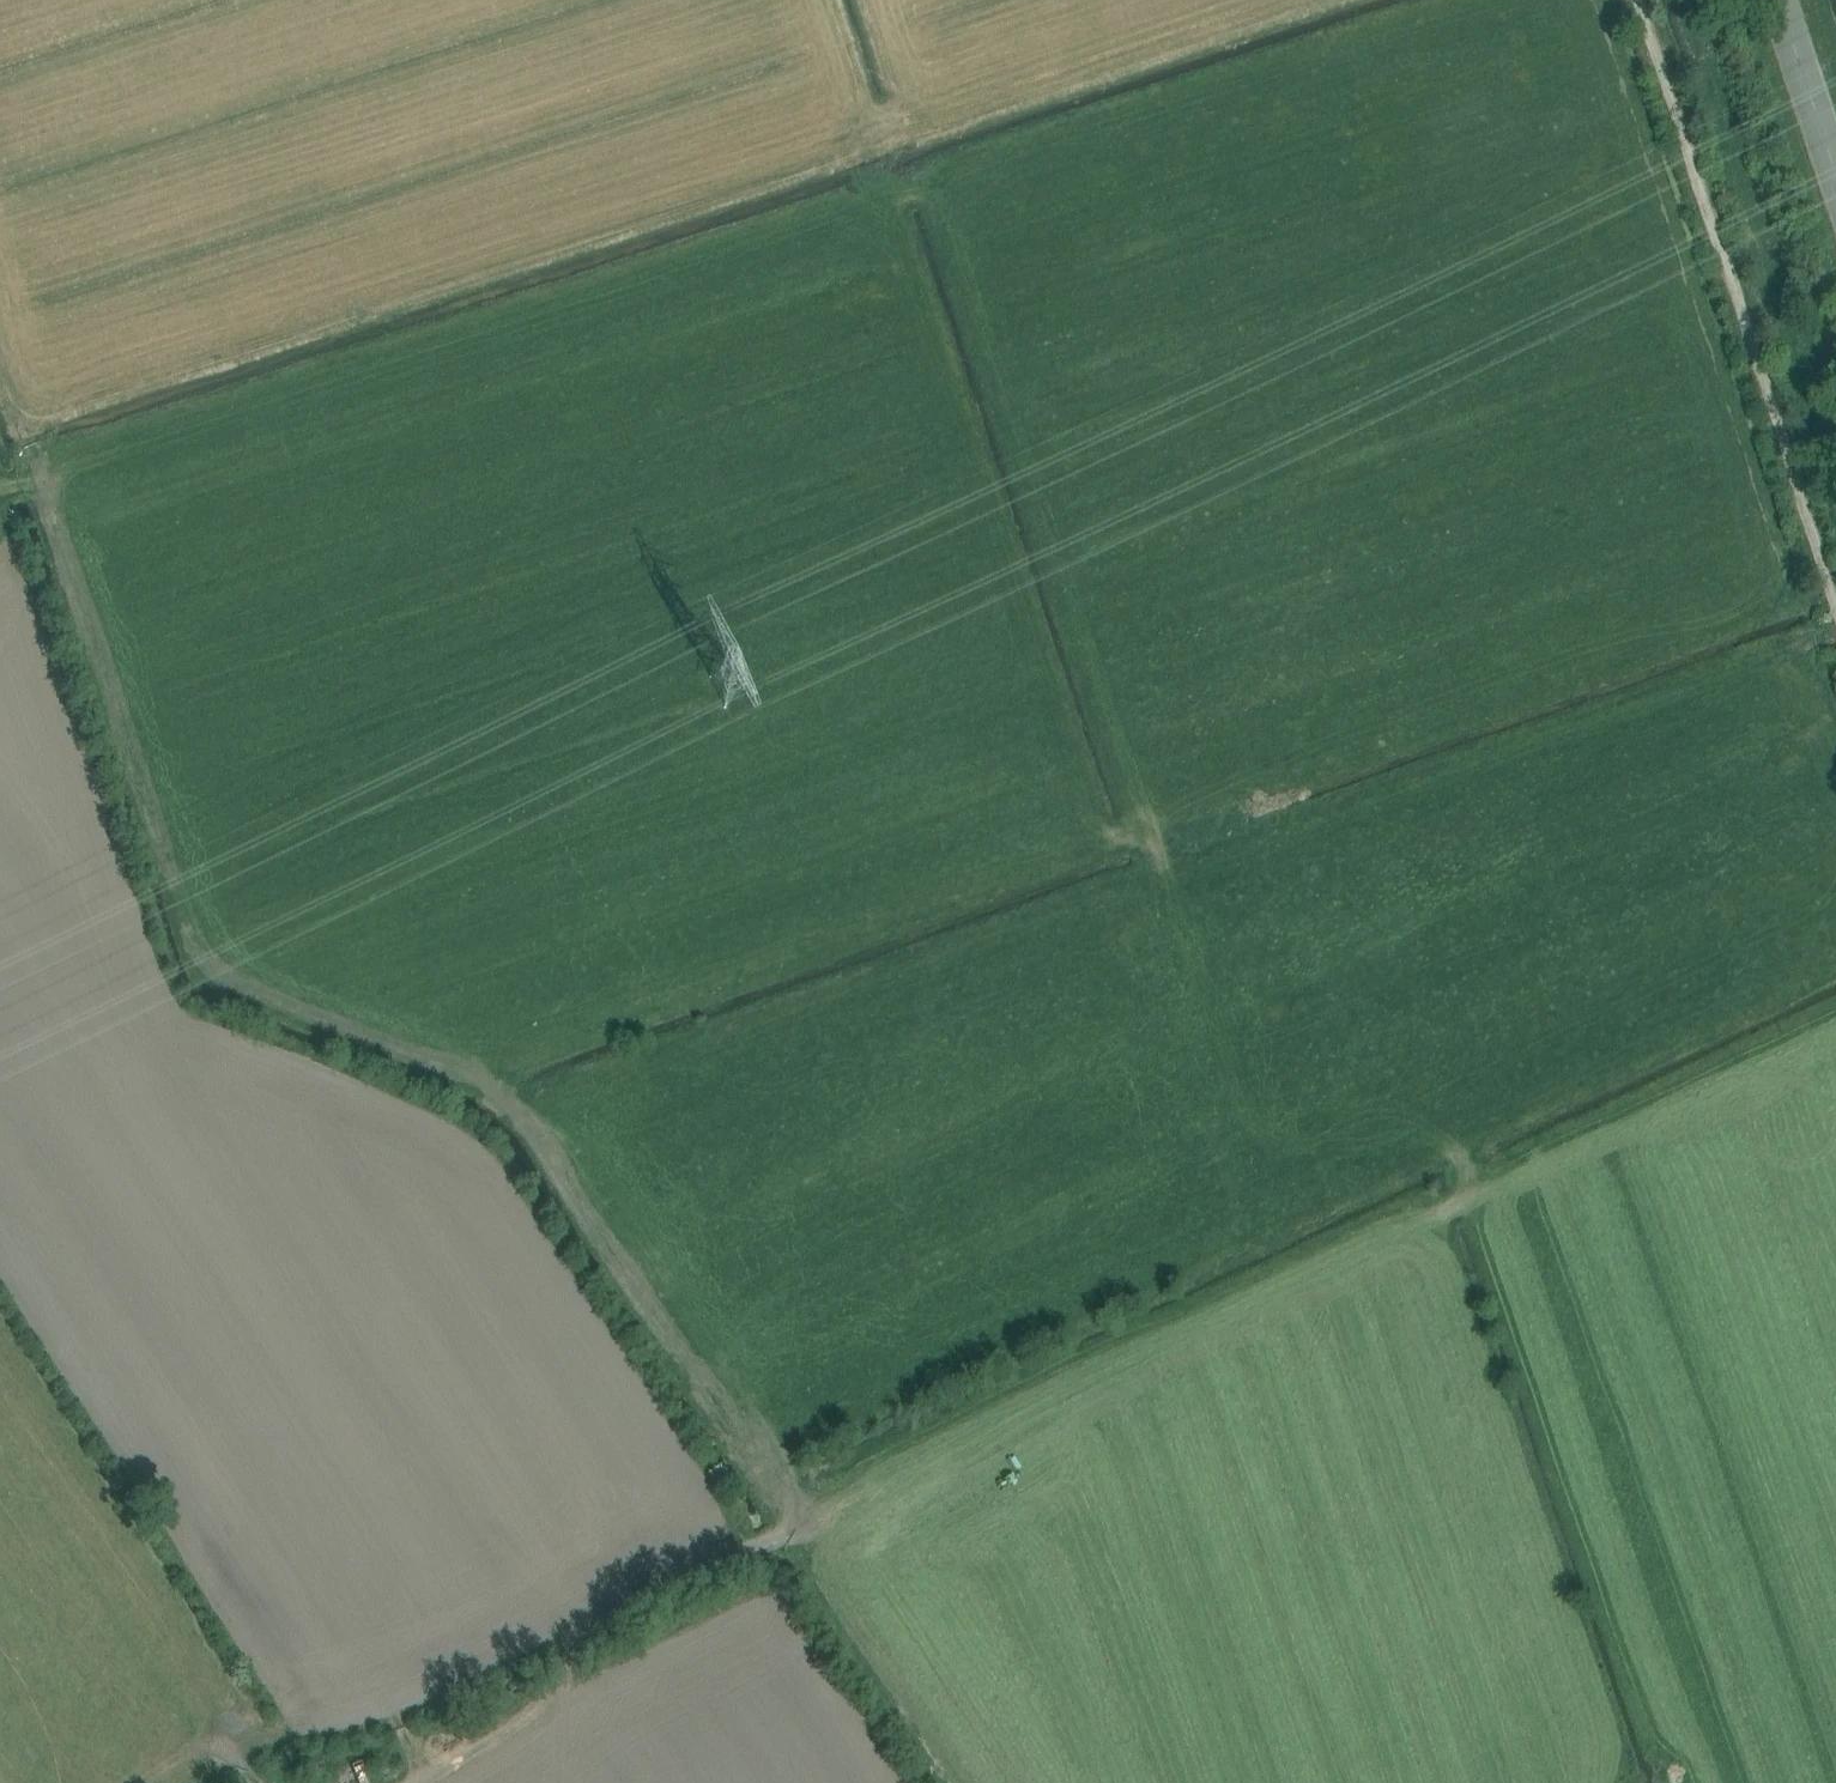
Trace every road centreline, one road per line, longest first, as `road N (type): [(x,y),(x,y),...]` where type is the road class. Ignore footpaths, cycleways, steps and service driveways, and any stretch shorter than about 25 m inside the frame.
road 1 (track): [(1631,0),(1835,624)]
road 2 (unclassified): [(1835,167),(1781,0)]

